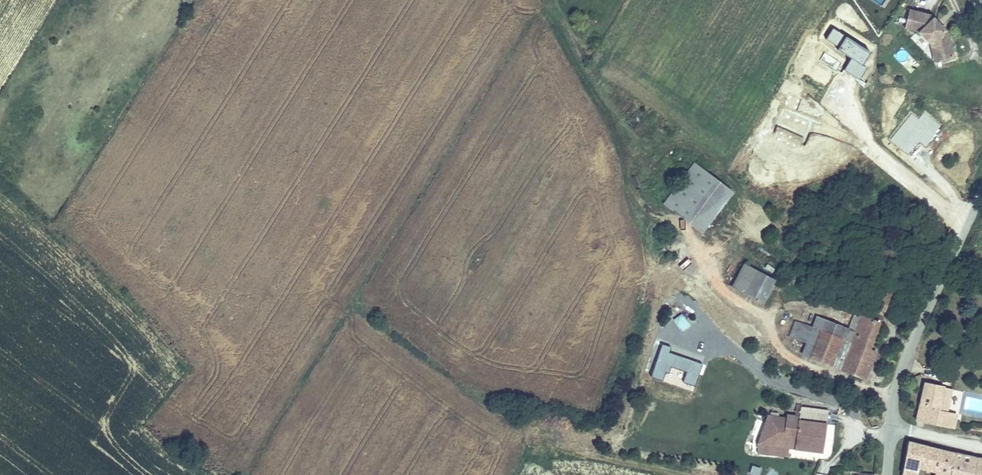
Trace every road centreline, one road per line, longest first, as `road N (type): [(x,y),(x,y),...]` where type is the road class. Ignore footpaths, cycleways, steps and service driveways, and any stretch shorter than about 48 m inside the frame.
road 1 (unclassified): [(888,474),(900,367),(981,185)]

